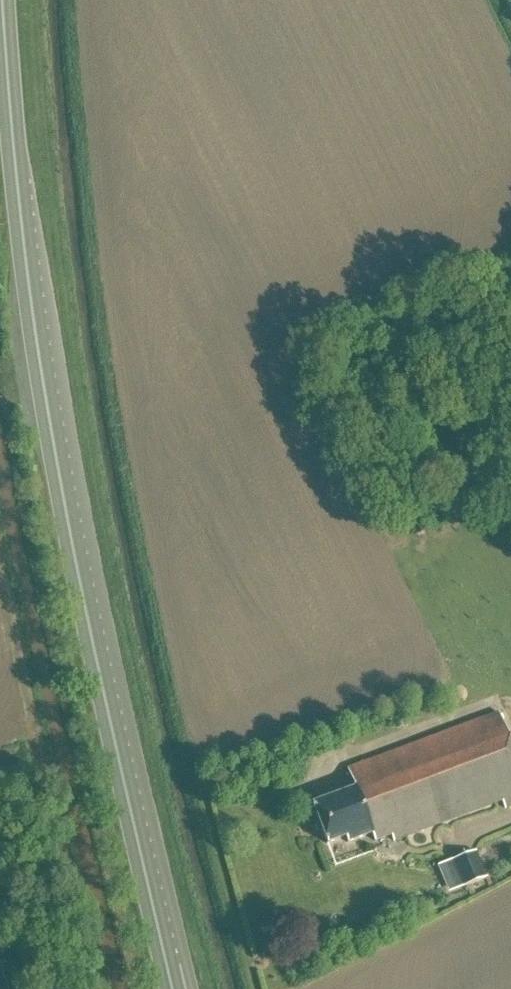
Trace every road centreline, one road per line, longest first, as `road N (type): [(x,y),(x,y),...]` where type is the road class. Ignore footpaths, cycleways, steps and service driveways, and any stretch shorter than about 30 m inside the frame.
road 1 (trunk): [(177,988),(114,760),(38,370),(0,65)]

